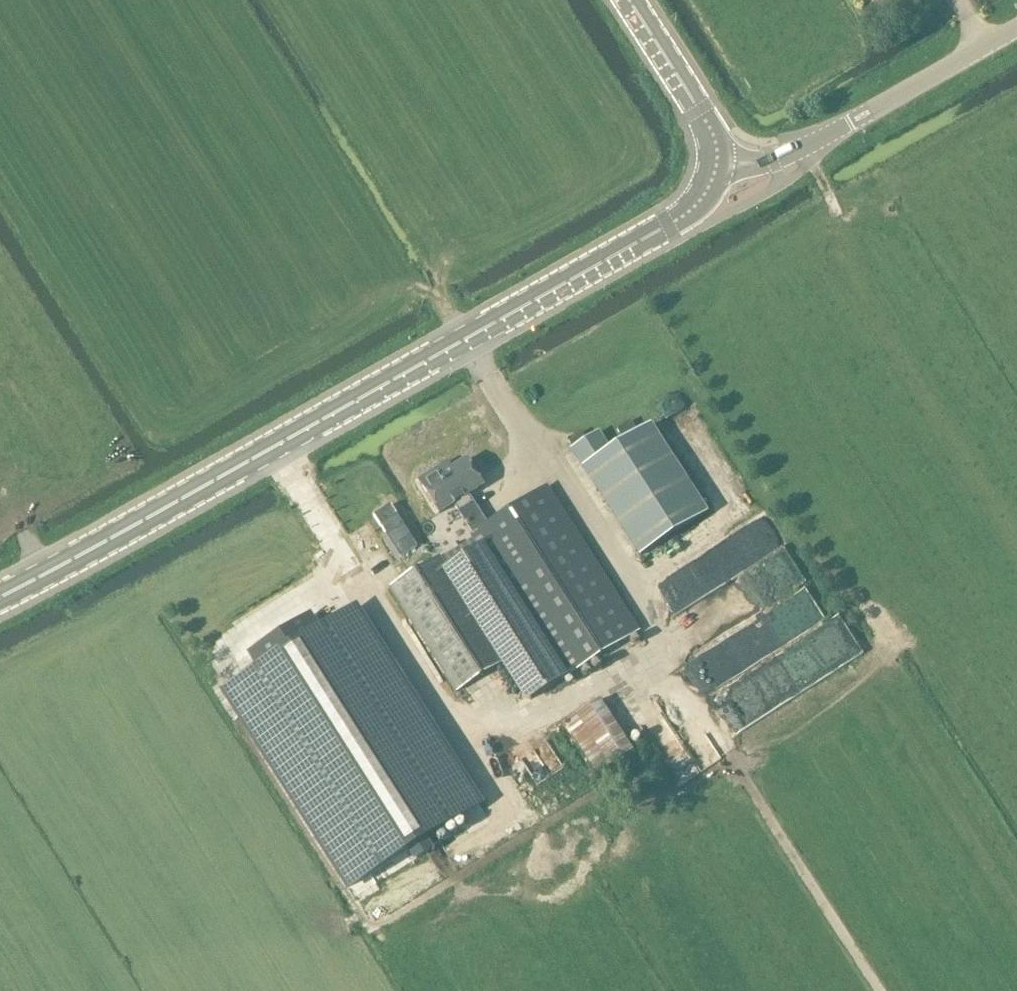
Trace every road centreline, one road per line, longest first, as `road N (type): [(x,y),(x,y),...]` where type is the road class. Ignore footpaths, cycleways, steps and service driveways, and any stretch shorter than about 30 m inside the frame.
road 1 (secondary): [(0,598),(679,222),(704,201),(717,172)]
road 2 (unclassified): [(717,172),(802,150),(1016,29)]
road 3 (track): [(880,990),(707,722)]
road 4 (secondary): [(717,172),(704,117),(630,0)]

